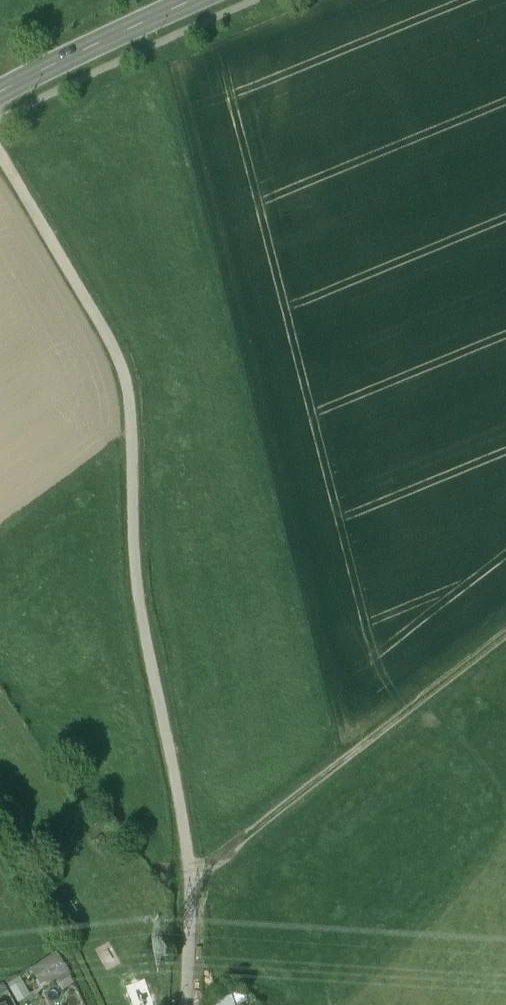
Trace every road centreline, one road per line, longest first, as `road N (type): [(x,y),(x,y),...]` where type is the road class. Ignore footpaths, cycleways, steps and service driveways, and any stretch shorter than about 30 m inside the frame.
road 1 (track): [(186,1004),(187,854),(139,601),(127,384),(113,346),(0,152)]
road 2 (track): [(505,642),(189,885)]
road 3 (tertiary): [(0,95),(189,0)]

